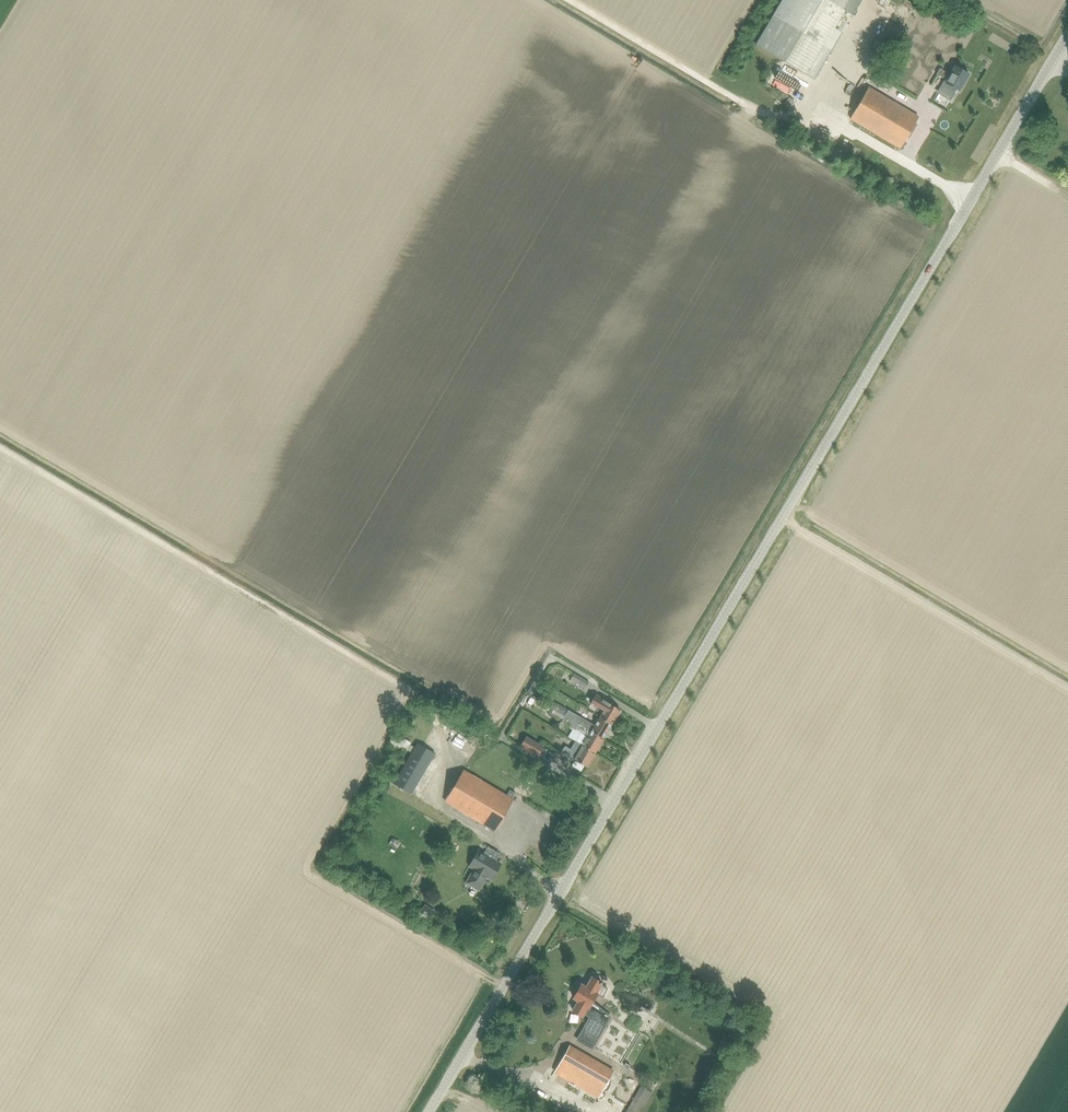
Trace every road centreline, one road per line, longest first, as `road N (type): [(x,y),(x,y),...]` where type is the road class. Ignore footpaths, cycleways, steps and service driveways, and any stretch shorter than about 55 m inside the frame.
road 1 (unclassified): [(429,1111),(1067,35)]

